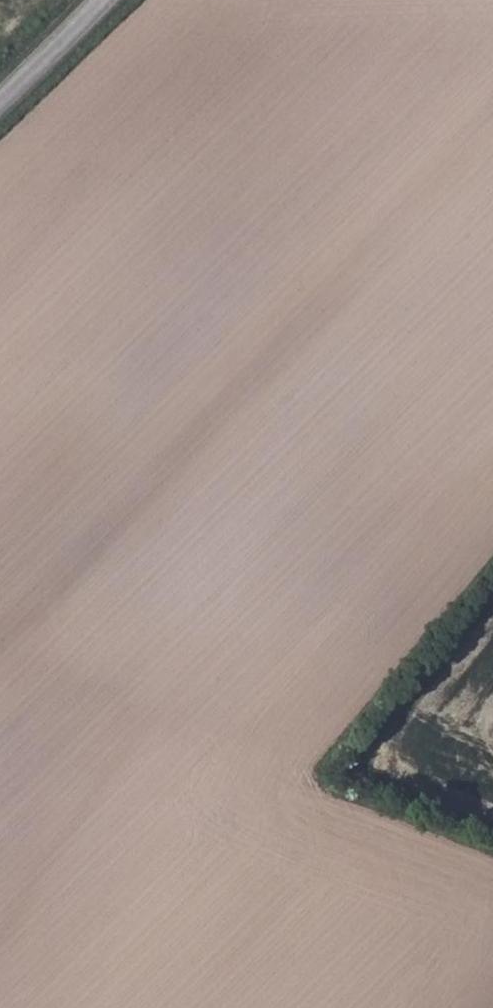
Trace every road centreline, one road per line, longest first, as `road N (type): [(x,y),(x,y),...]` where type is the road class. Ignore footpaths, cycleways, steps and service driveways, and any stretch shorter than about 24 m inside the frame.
road 1 (unclassified): [(101,0),(0,98)]

